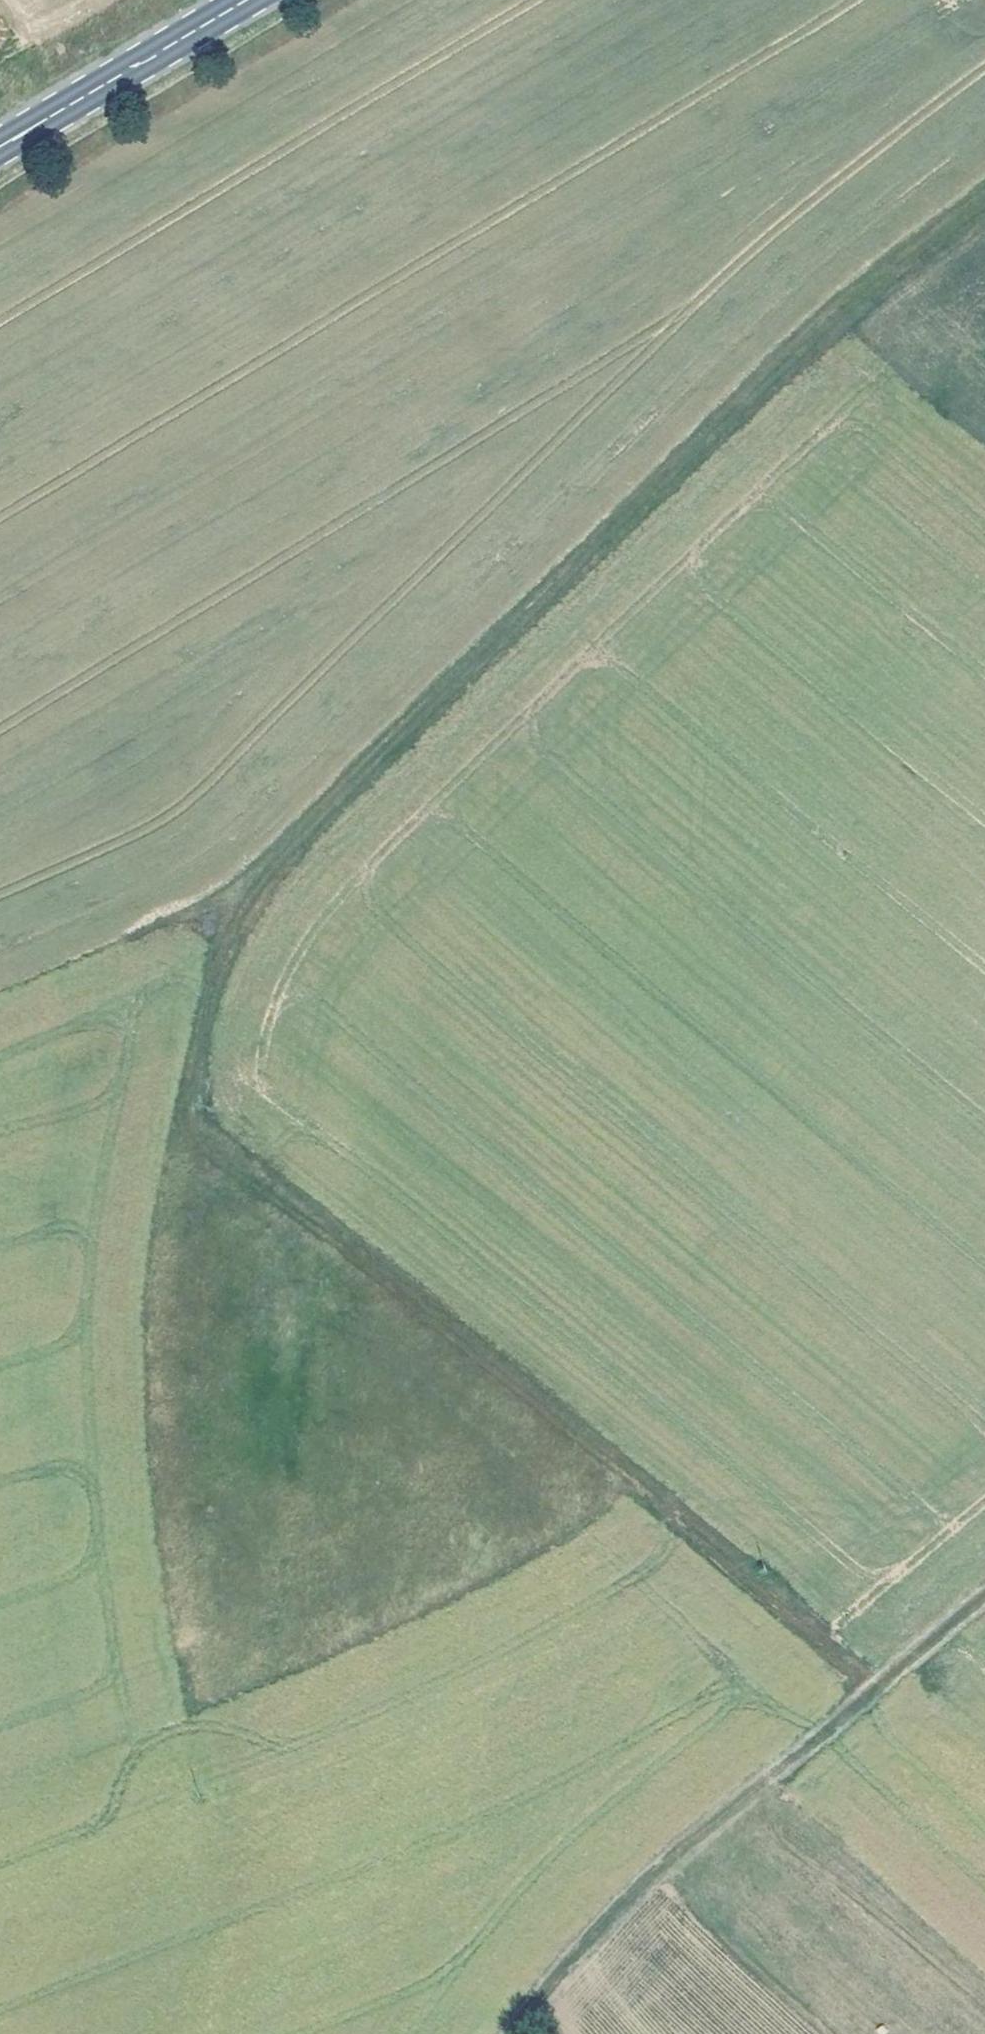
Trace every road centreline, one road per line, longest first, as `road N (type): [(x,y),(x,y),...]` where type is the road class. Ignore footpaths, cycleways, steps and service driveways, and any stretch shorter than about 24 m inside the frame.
road 1 (primary): [(245,0),(0,146)]

